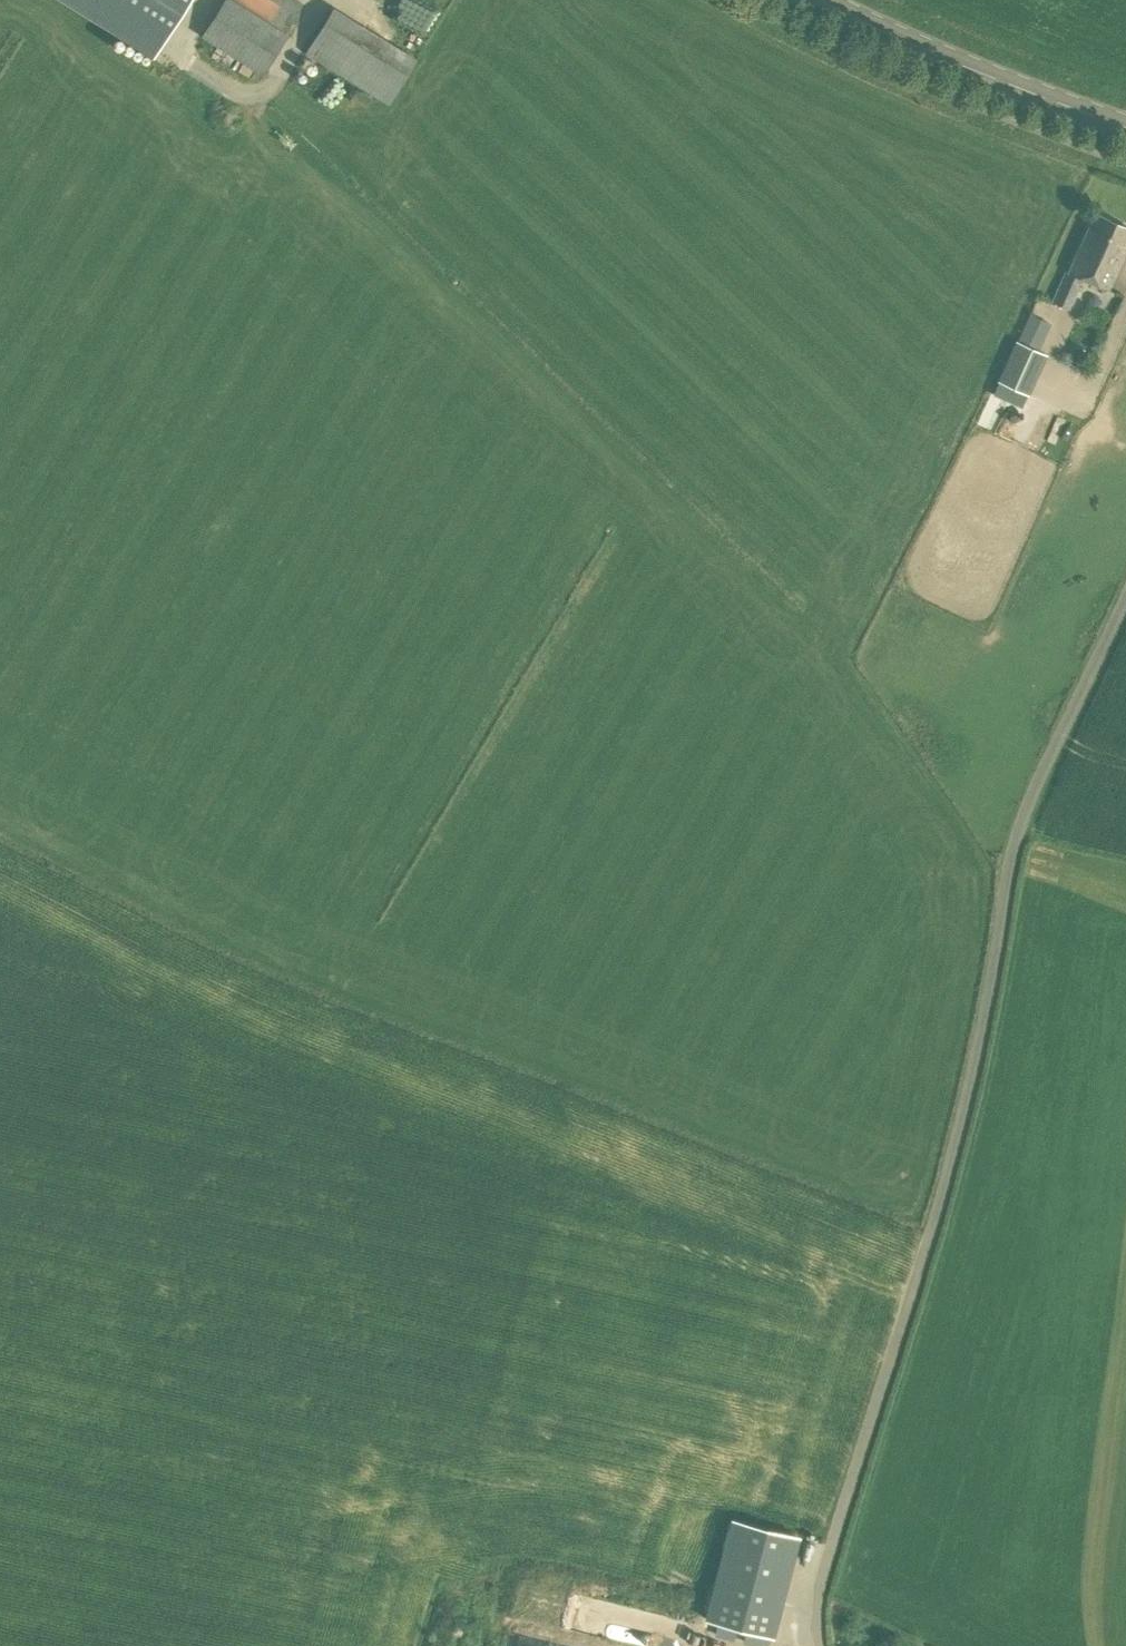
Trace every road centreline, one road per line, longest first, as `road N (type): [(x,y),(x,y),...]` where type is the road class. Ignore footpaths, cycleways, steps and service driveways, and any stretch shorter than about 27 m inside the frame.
road 1 (tertiary): [(1125,134),(822,0)]

